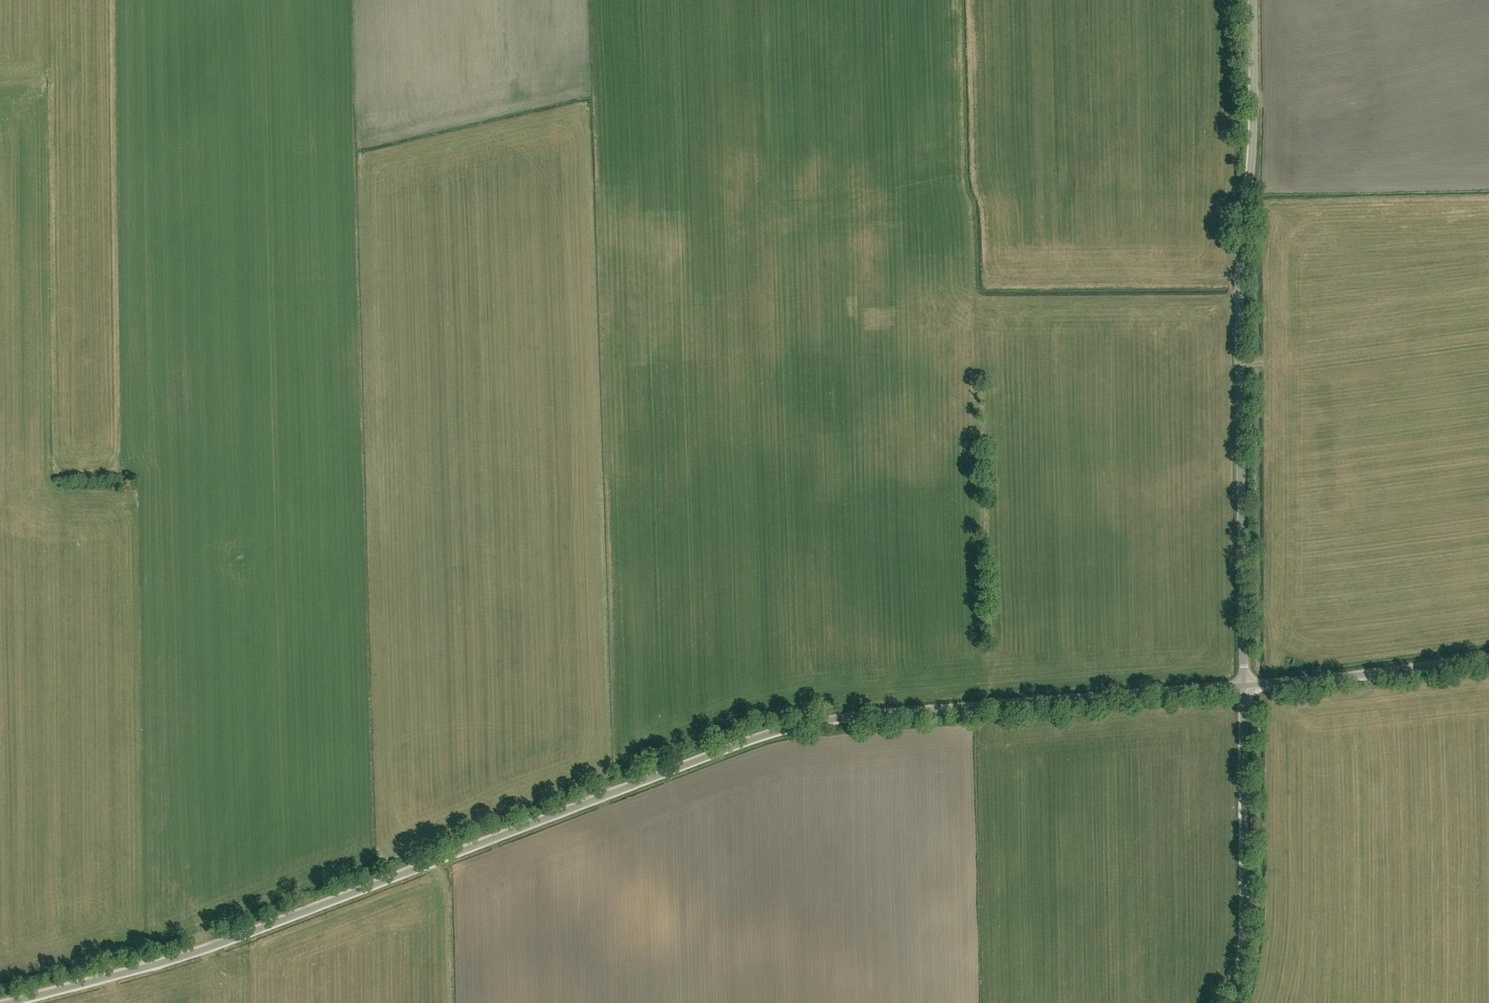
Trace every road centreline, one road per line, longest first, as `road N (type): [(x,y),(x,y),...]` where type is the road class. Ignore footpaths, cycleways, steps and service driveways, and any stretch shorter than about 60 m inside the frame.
road 1 (unclassified): [(18,1002),(201,953),(780,732),(841,719),(1244,687)]
road 2 (unclassified): [(1244,687),(1239,286),(1253,134),(1252,0)]
road 3 (unclassified): [(1234,1002),(1245,926),(1244,687)]
road 4 (unclassified): [(1244,687),(1488,659)]

